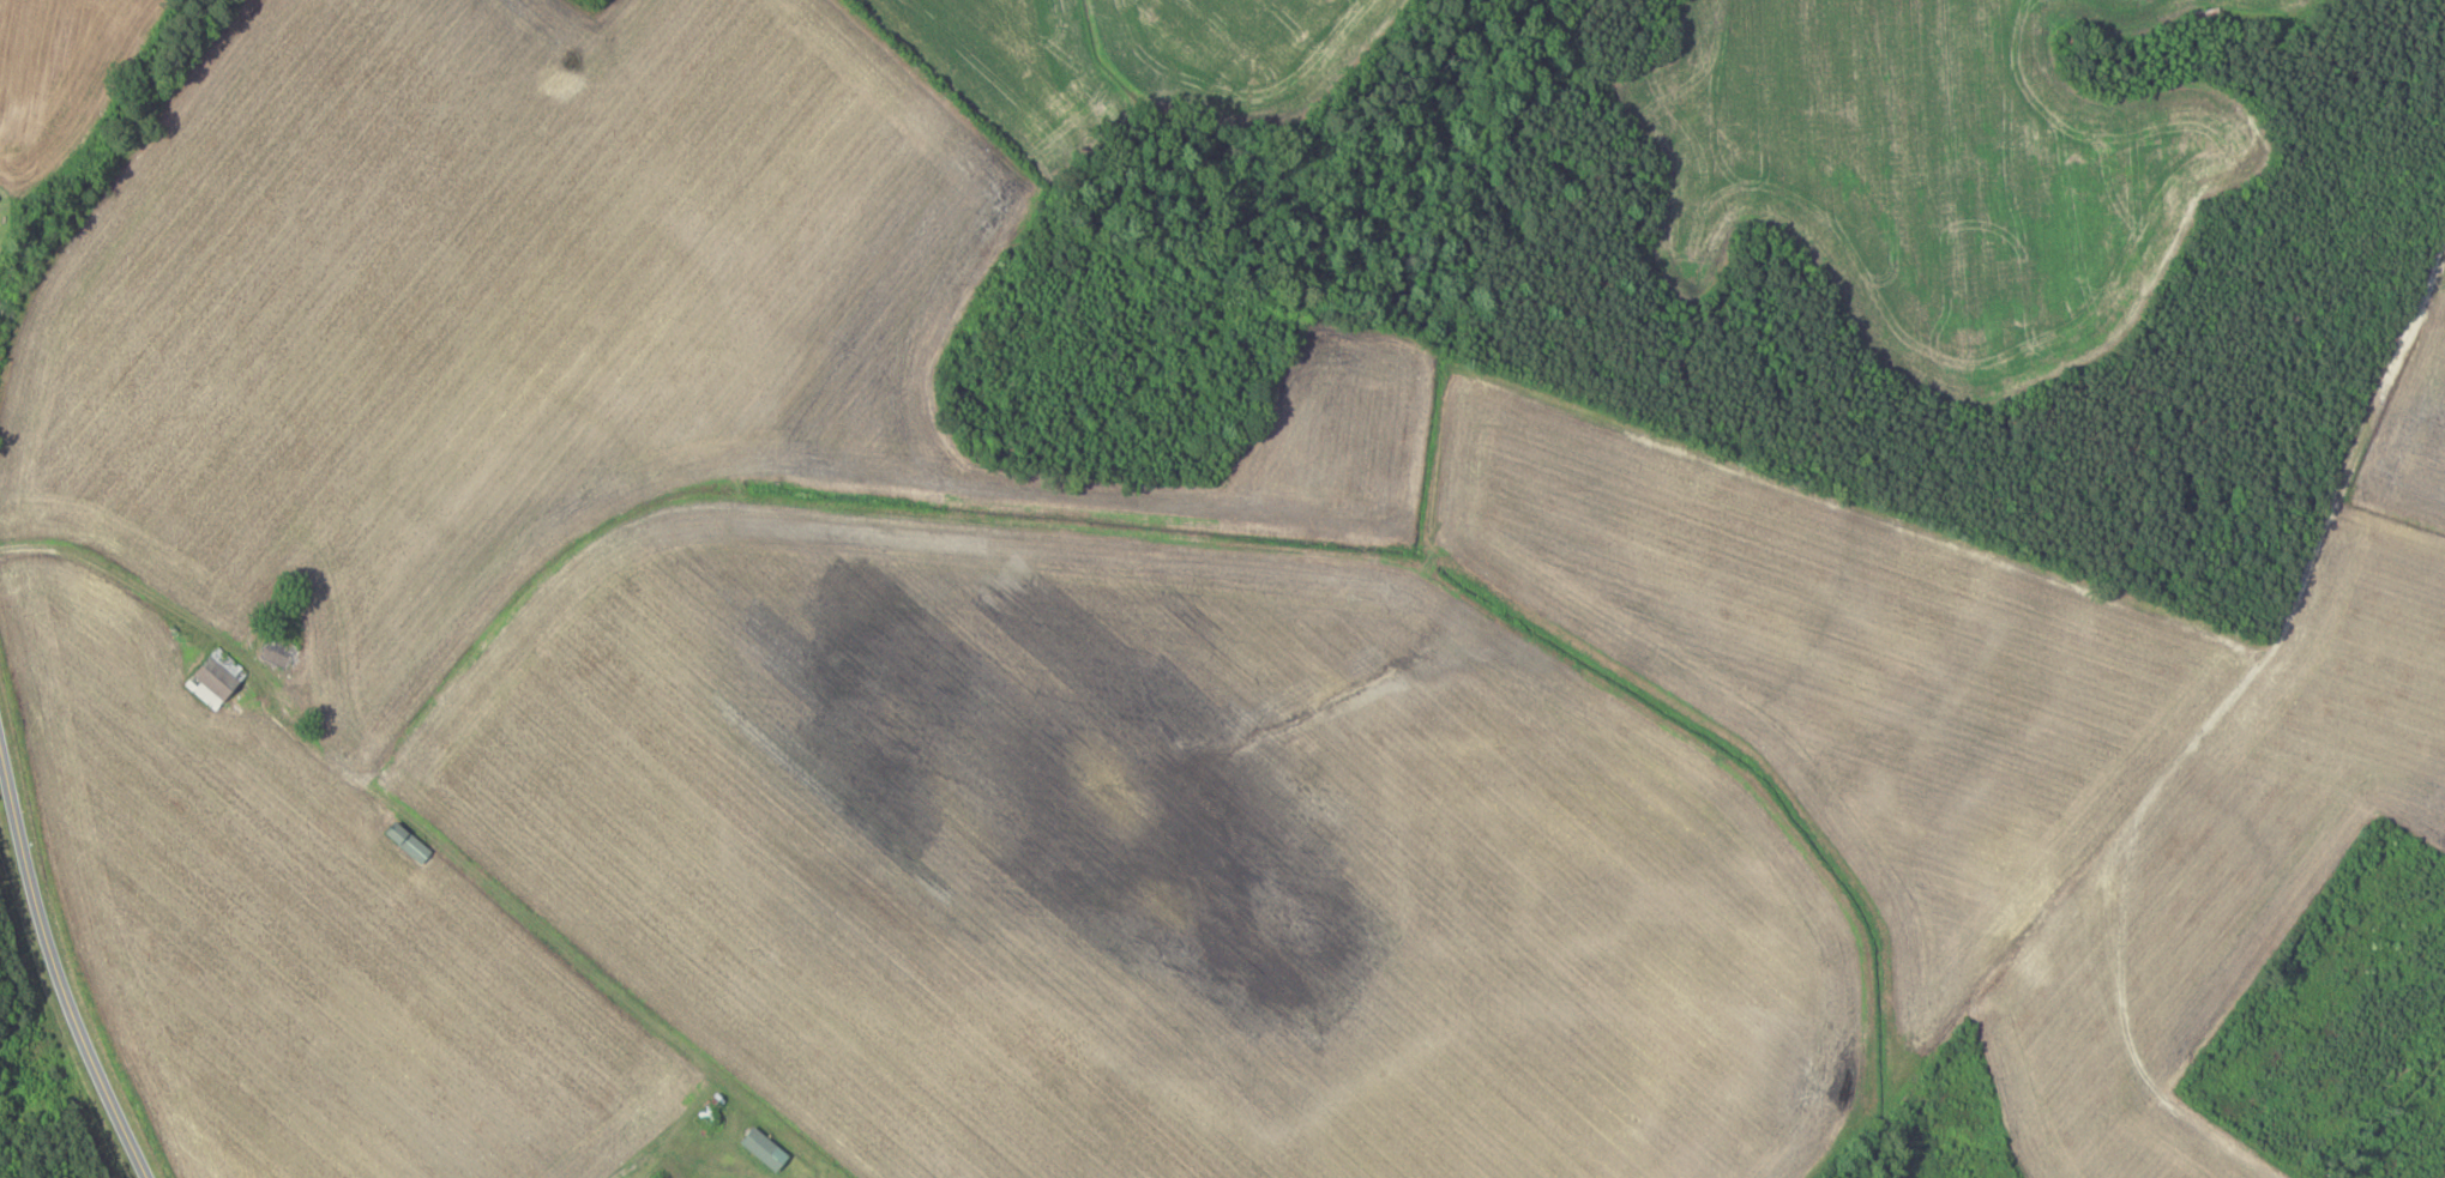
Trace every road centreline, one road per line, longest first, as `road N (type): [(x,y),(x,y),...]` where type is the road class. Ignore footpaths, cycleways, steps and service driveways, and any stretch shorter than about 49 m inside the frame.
road 1 (tertiary): [(148,1177),(59,978),(0,747)]

